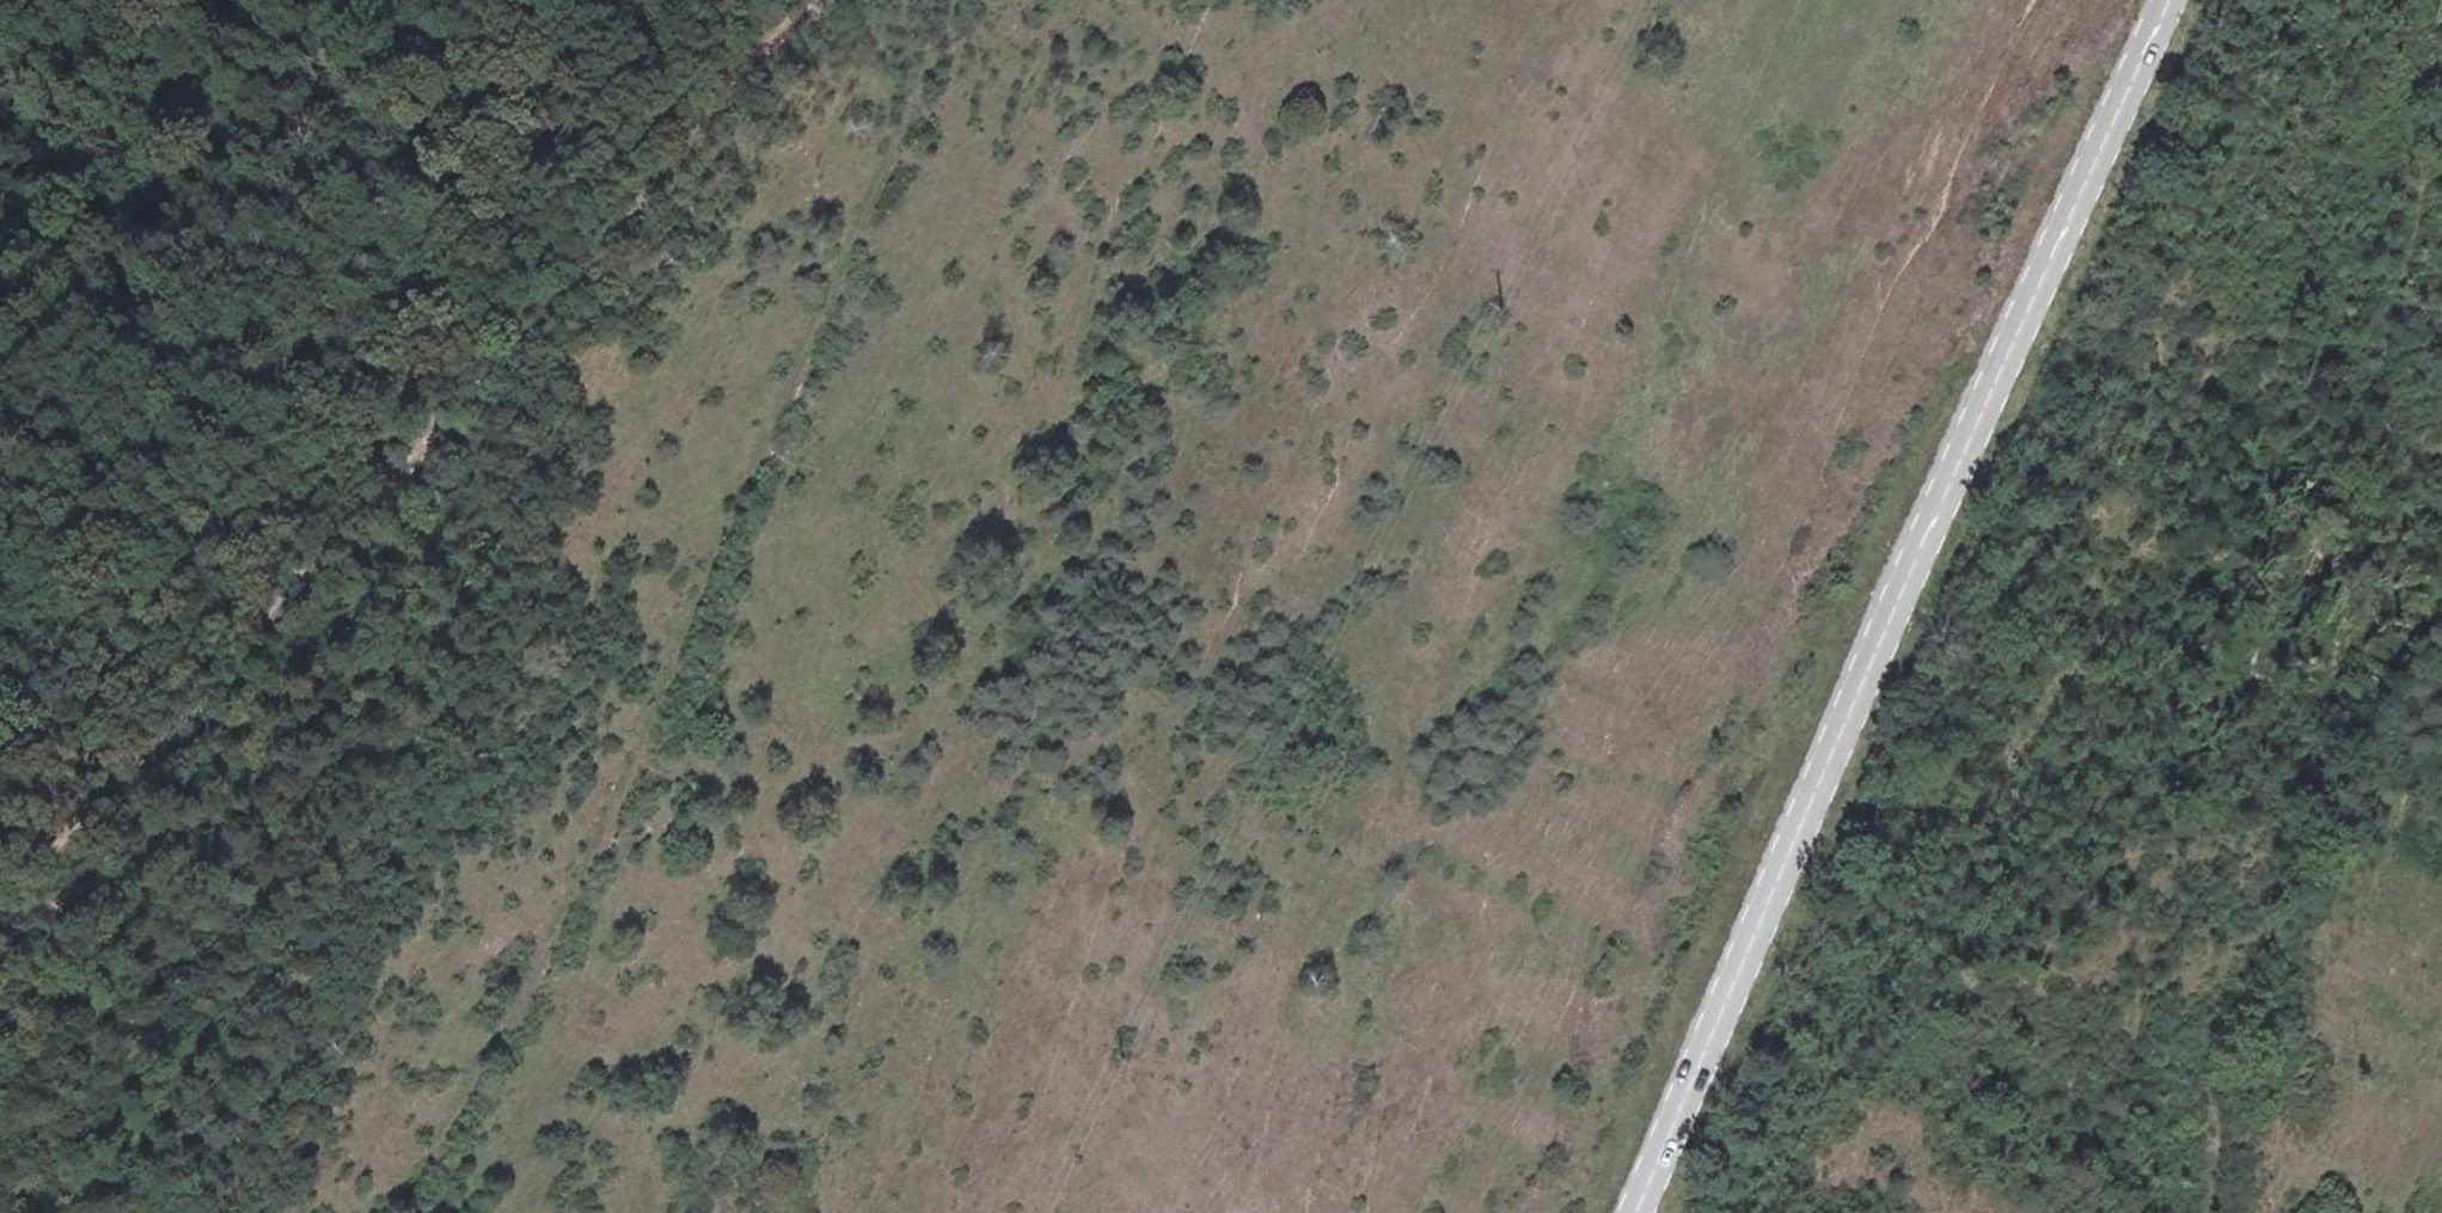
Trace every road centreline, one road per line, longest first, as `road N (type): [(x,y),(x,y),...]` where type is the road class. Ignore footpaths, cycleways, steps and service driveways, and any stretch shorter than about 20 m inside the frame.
road 1 (secondary): [(2168,0),(1635,1212)]
road 2 (track): [(820,0),(188,719),(0,895)]

